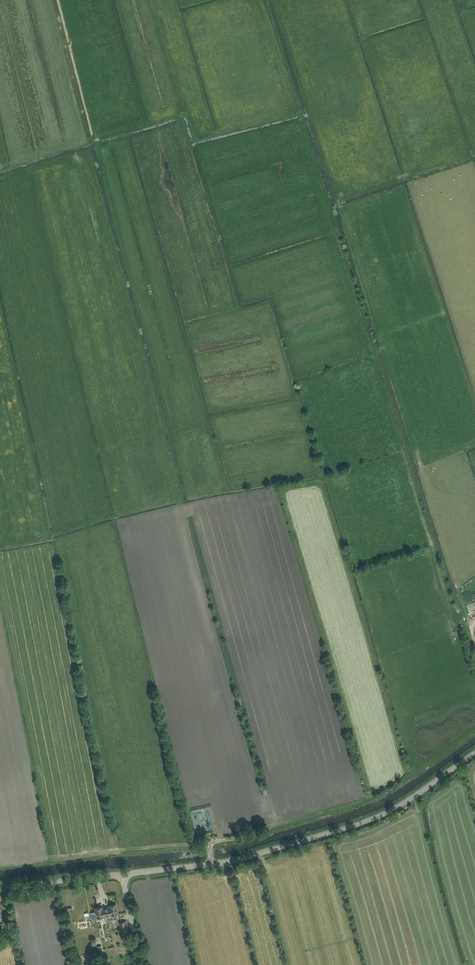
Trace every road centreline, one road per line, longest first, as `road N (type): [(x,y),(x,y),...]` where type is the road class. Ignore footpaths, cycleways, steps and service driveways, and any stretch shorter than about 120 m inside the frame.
road 1 (tertiary): [(126,878),(230,861),(378,818),(474,754)]
road 2 (tertiary): [(126,878),(0,887)]

